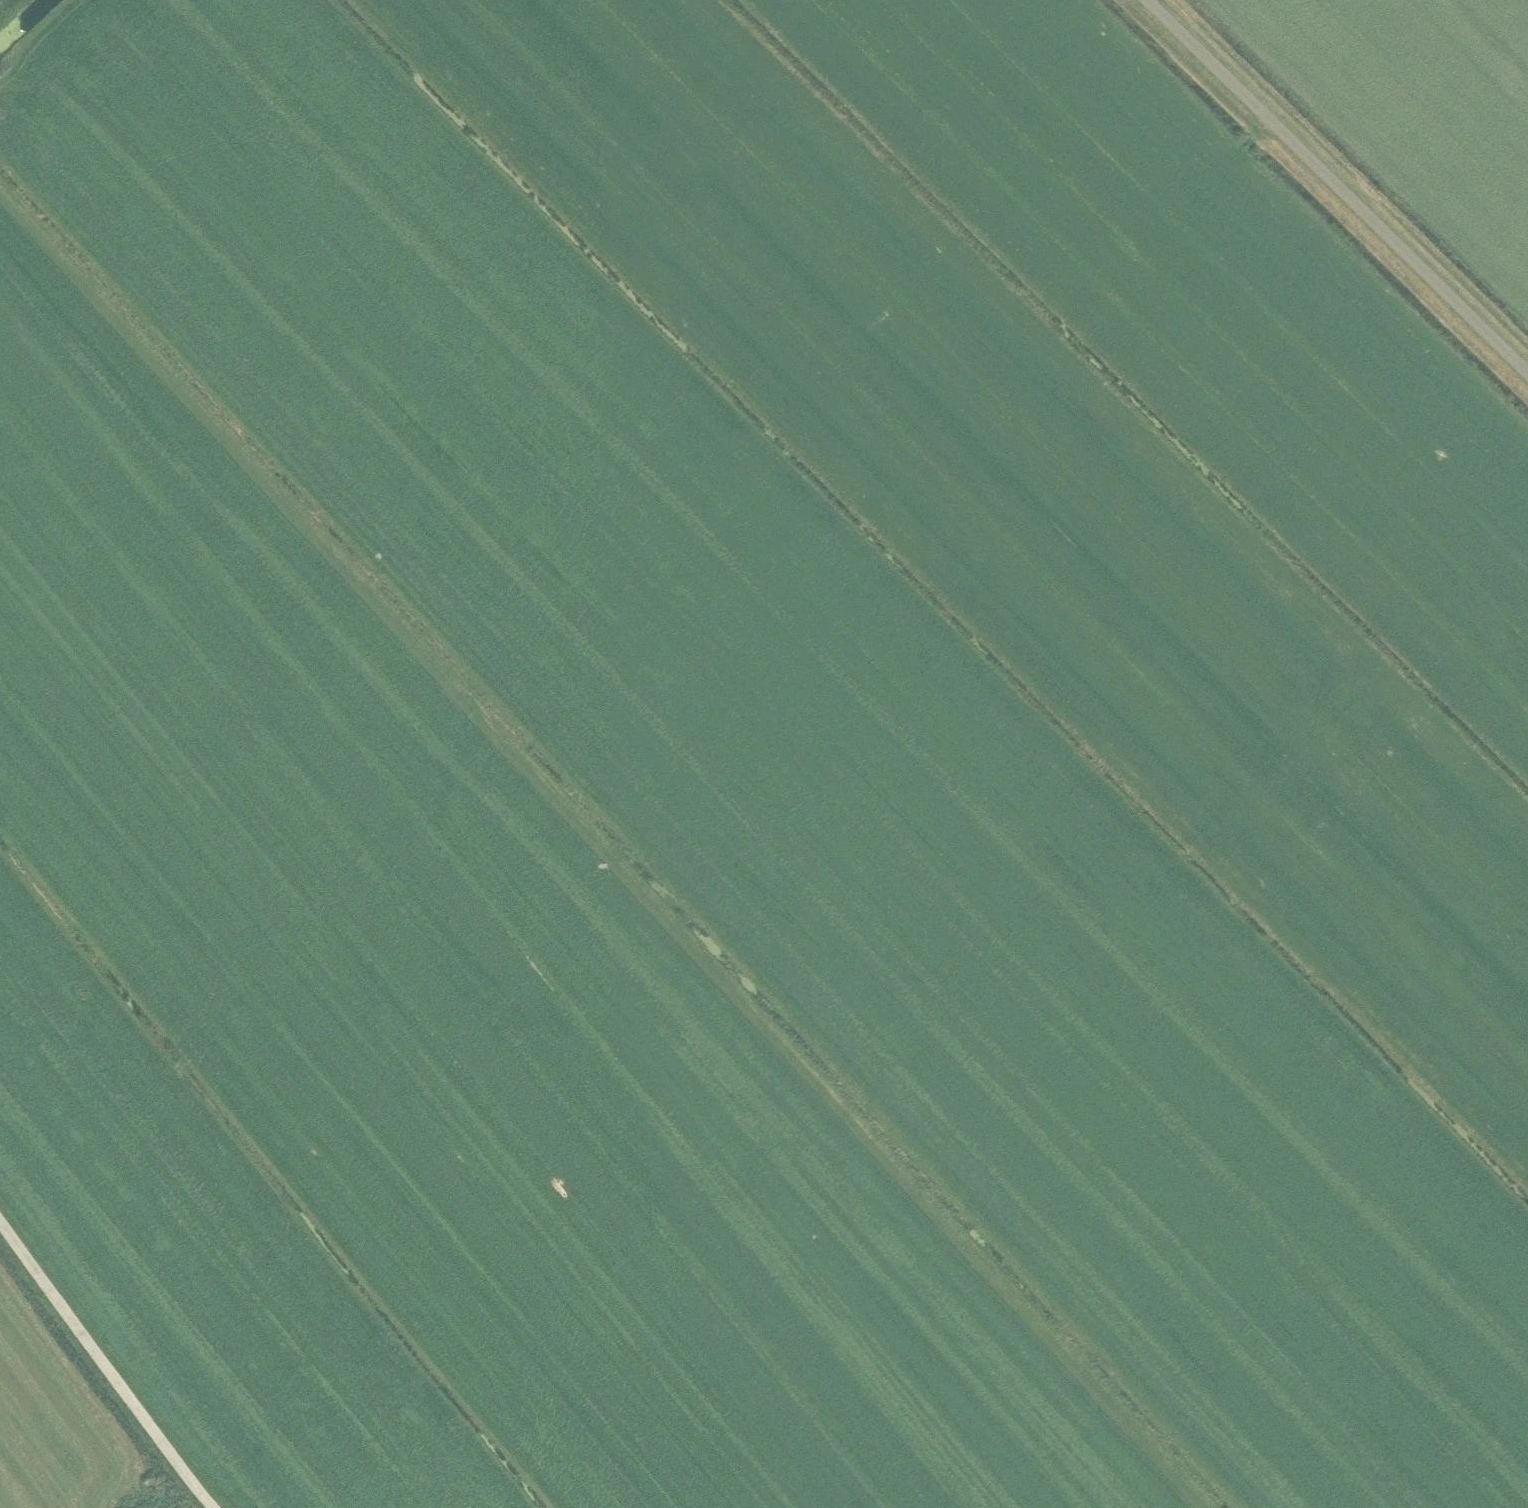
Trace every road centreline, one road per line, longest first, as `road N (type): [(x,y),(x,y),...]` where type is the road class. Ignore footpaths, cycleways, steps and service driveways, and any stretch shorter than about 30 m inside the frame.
road 1 (unclassified): [(1527,374),(1144,0)]
road 2 (unclassified): [(205,1507),(0,1226)]

